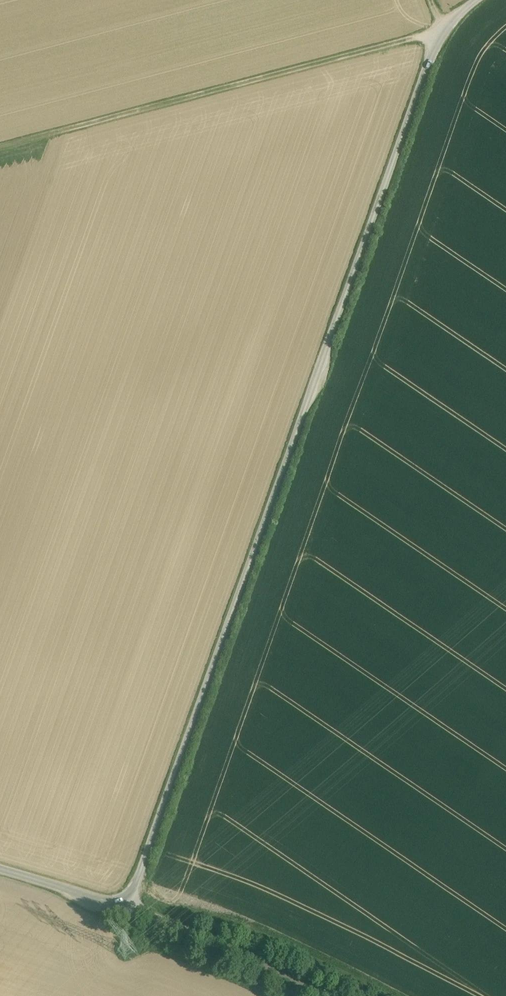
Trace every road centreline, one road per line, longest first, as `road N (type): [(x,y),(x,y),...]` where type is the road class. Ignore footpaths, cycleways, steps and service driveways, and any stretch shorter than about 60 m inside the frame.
road 1 (track): [(478,0),(445,25),(127,907)]
road 2 (track): [(441,34),(0,149)]
road 3 (unclassified): [(322,995),(160,920),(0,871)]

